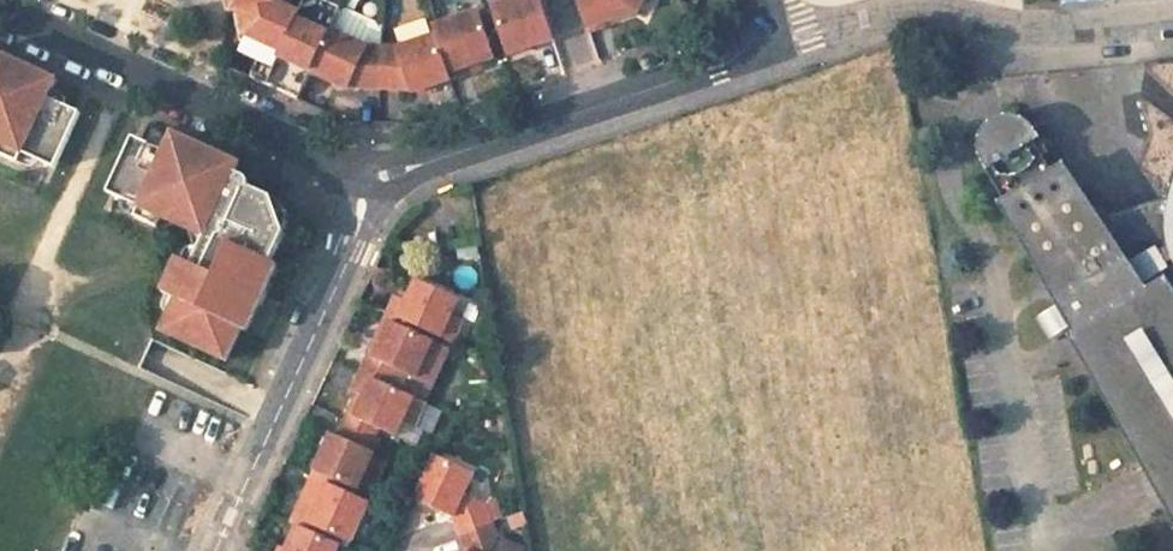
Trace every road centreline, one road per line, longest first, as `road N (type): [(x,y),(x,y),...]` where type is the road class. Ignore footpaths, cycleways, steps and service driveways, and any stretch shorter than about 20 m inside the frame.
road 1 (residential): [(377,185),(775,53)]
road 2 (residential): [(377,185),(0,8)]
road 3 (residential): [(775,53),(905,12),(1038,33),(1172,21)]
road 4 (residential): [(211,550),(377,185)]

